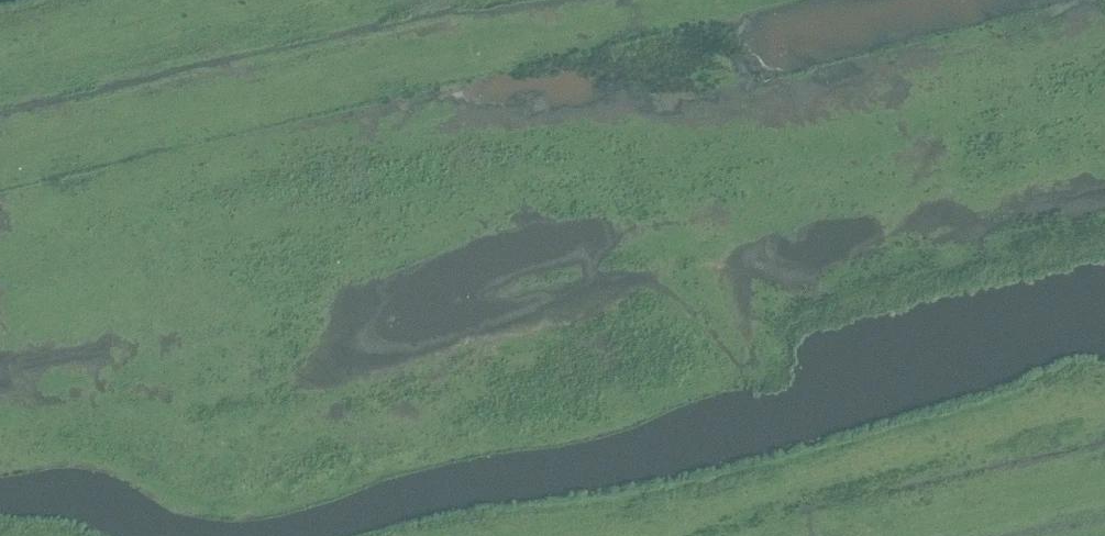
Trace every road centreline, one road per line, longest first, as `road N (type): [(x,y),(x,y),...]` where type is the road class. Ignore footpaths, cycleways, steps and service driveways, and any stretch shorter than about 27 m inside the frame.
road 1 (track): [(0,367),(44,358),(84,374),(234,383),(284,360),(335,302),(541,220),(634,235),(685,268),(761,288),(833,290),(1104,229)]

